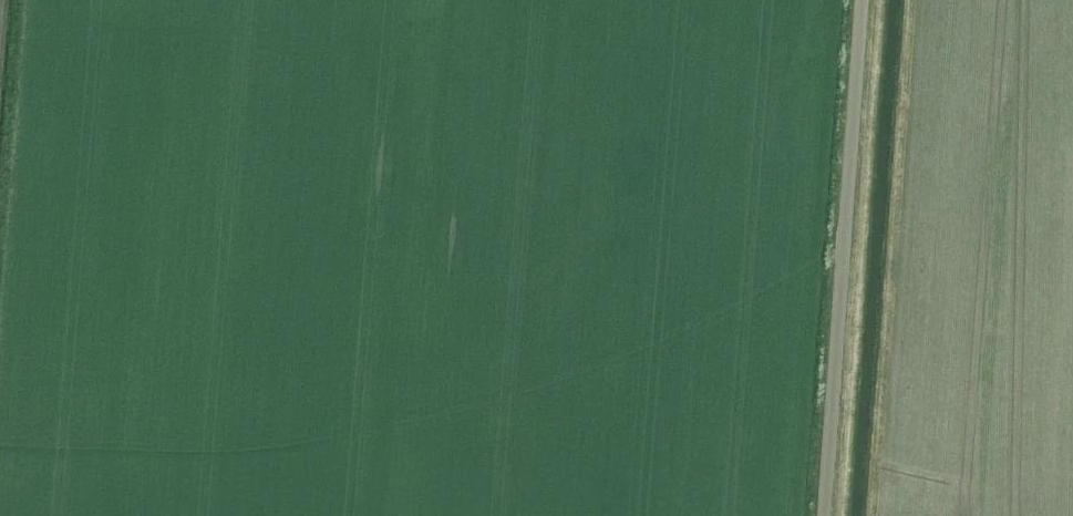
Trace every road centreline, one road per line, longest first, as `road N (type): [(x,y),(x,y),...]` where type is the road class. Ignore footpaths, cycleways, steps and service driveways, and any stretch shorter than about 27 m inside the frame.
road 1 (unclassified): [(823,515),(861,0)]

